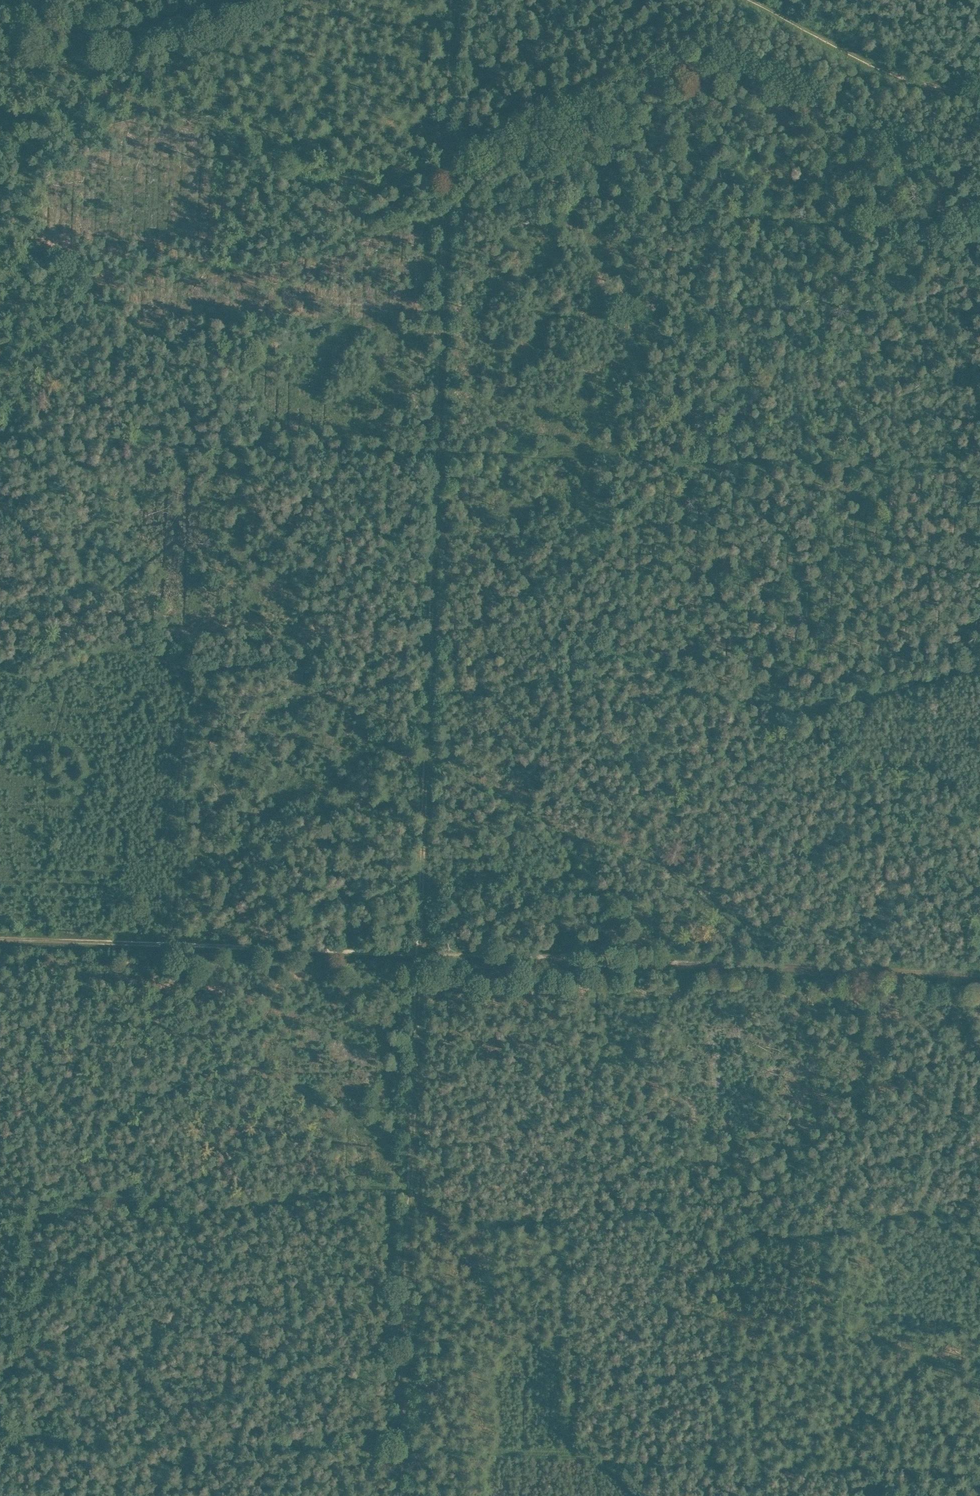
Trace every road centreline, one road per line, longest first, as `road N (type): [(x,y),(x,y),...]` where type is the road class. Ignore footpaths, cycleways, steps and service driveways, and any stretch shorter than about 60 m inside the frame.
road 1 (track): [(979,1229),(926,1213),(779,1236),(647,1208),(532,1223),(470,1219),(385,1189),(241,1207),(82,1198),(0,1208)]
road 2 (track): [(979,975),(0,938)]
road 3 (track): [(0,1428),(979,1459)]
road 4 (track): [(433,446),(0,431)]
road 5 (track): [(979,94),(869,68),(740,0)]

